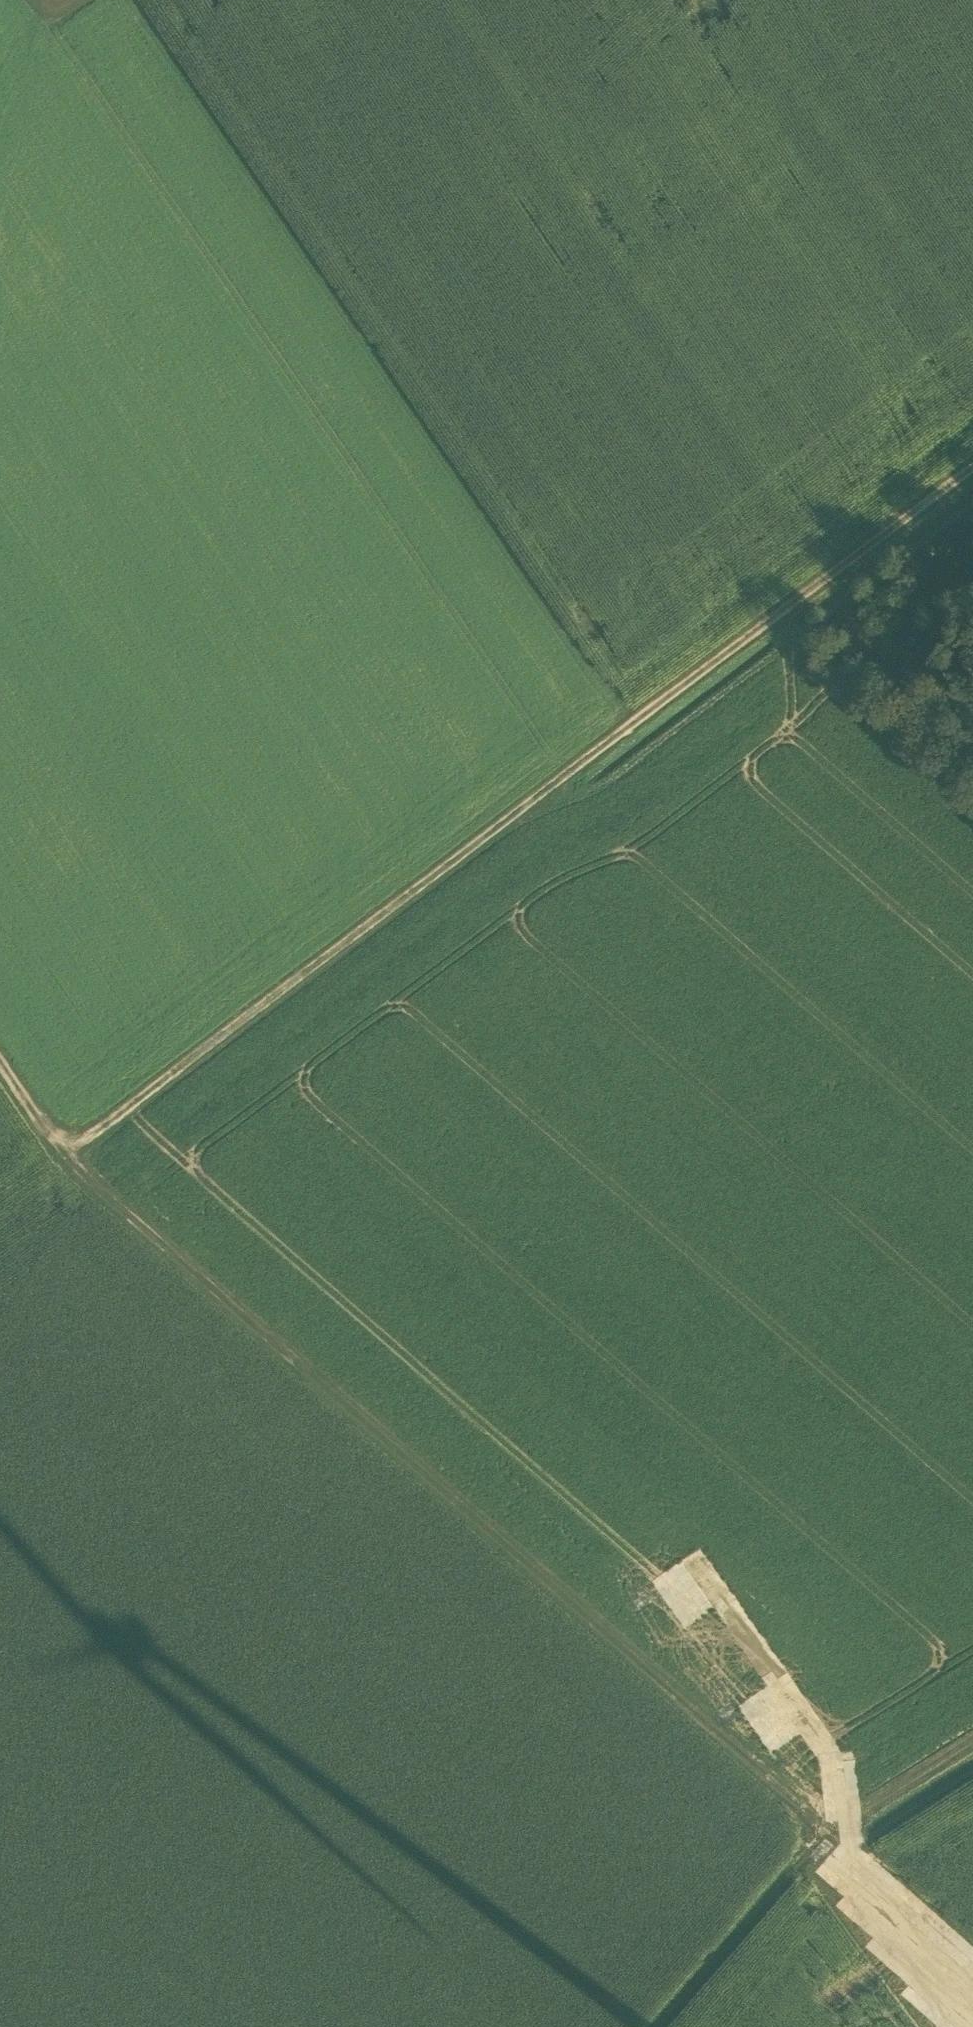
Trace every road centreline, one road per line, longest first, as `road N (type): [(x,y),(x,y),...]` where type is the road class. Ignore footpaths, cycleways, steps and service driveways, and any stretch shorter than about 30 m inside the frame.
road 1 (track): [(972,469),(62,1154)]
road 2 (track): [(0,1063),(62,1154),(829,1832)]
road 3 (track): [(829,1832),(658,2026)]
road 4 (track): [(829,1832),(972,1958)]
road 5 (track): [(829,1832),(972,1740)]

